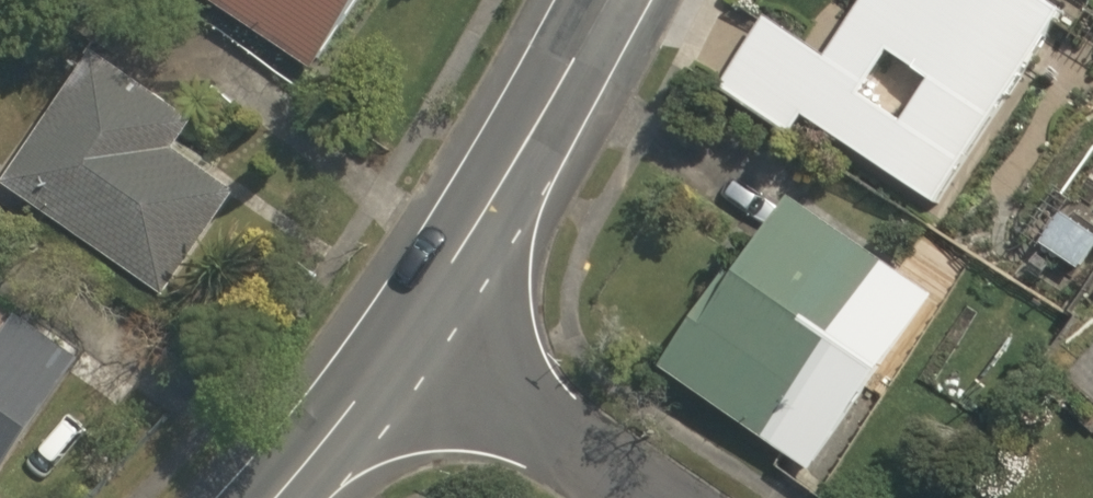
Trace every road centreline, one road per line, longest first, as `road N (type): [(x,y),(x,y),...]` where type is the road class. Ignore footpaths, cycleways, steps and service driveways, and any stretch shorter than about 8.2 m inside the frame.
road 1 (tertiary): [(603,0),(419,334)]
road 2 (residential): [(419,334),(662,497)]
road 3 (tertiary): [(419,334),(278,497)]

